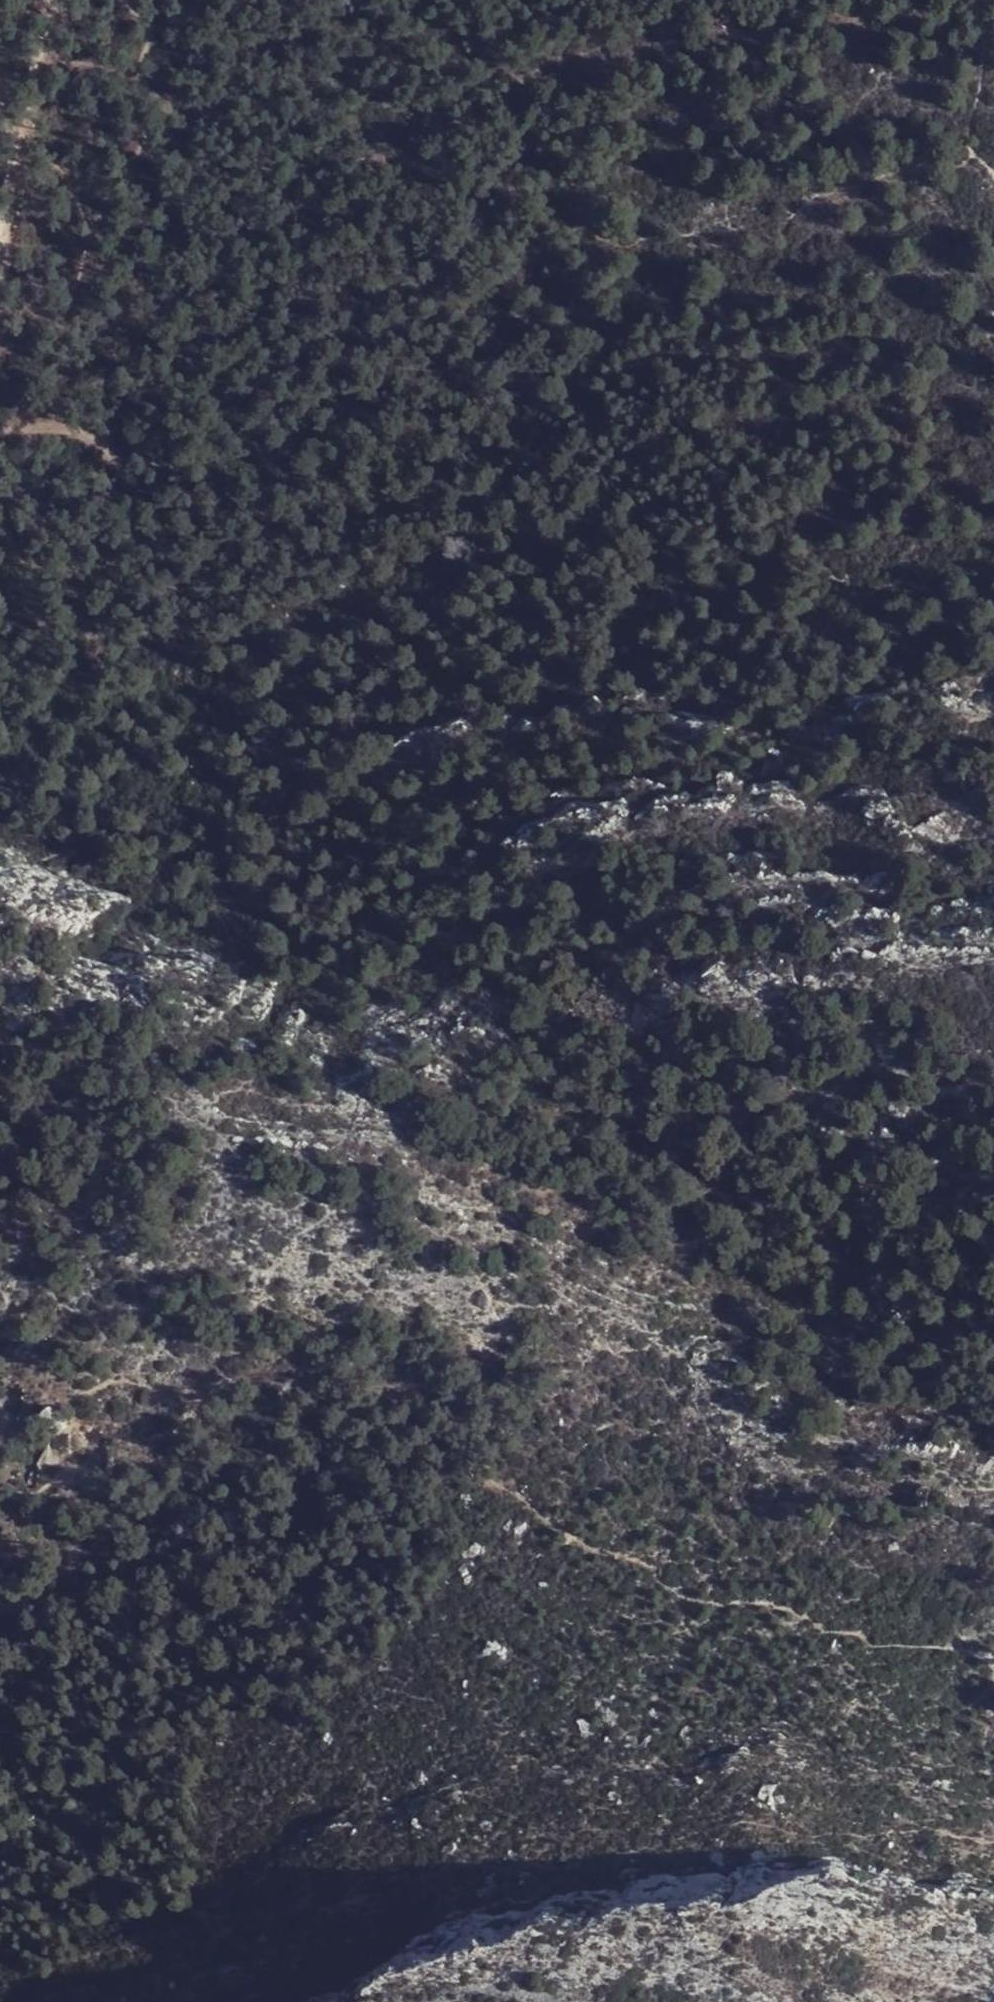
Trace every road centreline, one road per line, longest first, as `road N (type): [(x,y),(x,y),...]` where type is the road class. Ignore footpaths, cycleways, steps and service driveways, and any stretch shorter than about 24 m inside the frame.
road 1 (track): [(47,0),(0,234)]

